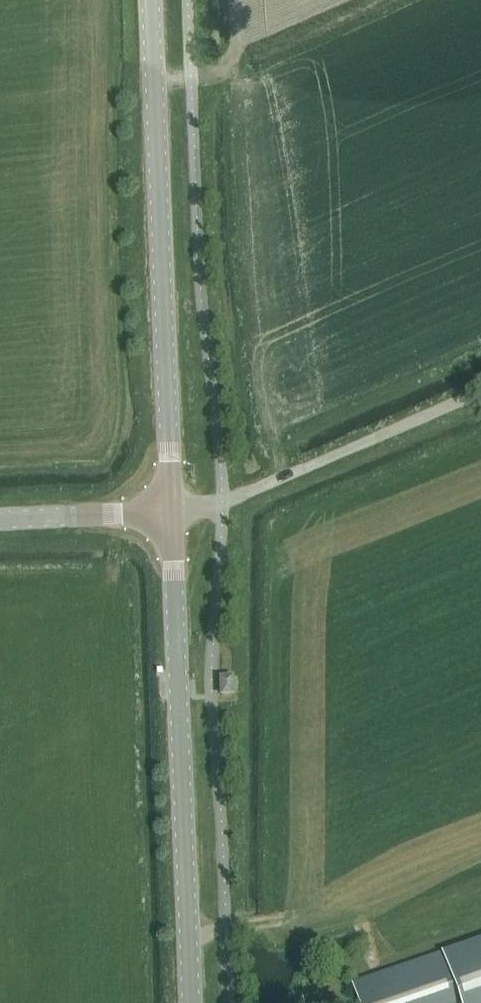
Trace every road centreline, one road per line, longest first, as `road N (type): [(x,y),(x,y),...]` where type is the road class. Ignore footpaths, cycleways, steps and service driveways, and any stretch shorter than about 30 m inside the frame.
road 1 (secondary): [(171,511),(150,0)]
road 2 (secondary): [(190,1002),(171,511)]
road 3 (track): [(221,502),(480,391)]
road 4 (tertiary): [(0,520),(171,511)]

